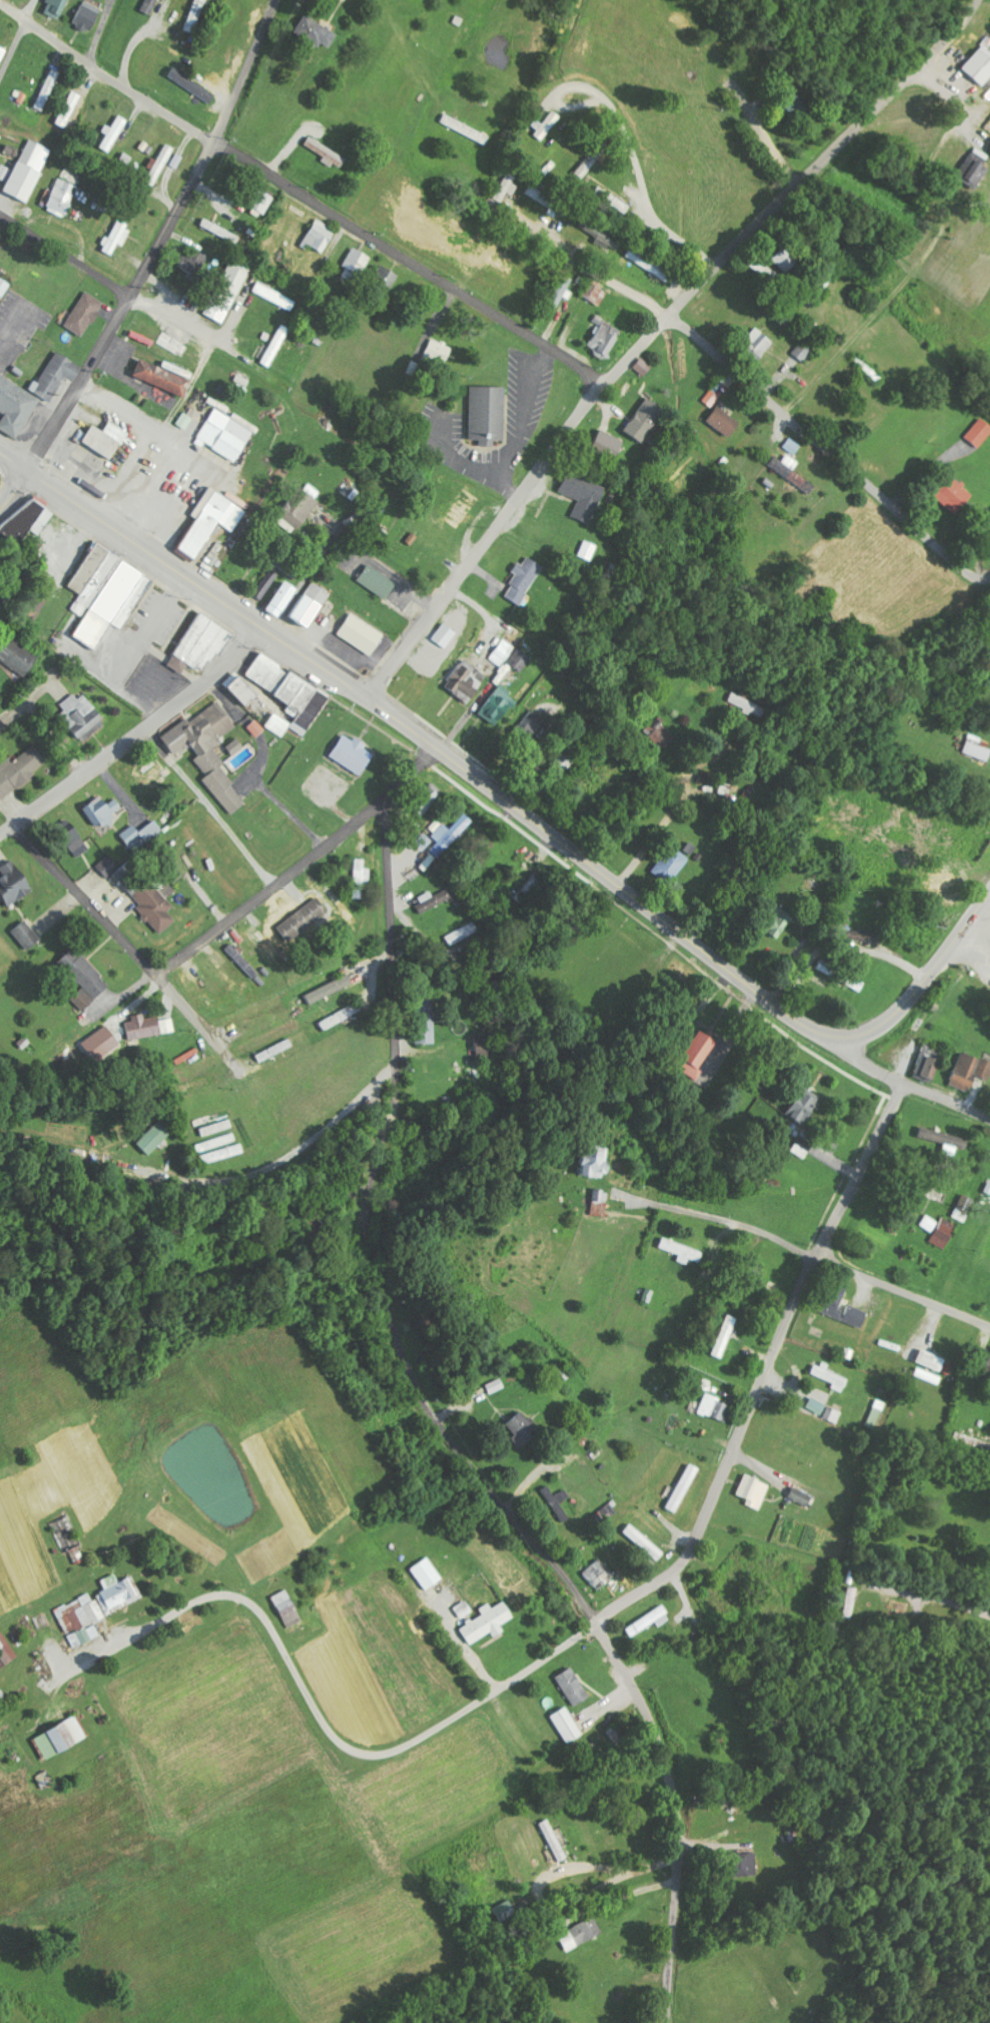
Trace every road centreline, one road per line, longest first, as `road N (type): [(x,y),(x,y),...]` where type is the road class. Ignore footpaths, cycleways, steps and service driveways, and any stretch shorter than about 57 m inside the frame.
road 1 (residential): [(365,699),(604,385),(977,0)]
road 2 (residential): [(595,1624),(429,1413),(398,1351),(367,1244),(366,1203),(397,1087),(386,798)]
road 3 (tertiary): [(604,385),(0,4)]
road 4 (secondary): [(808,1027),(254,624)]
road 5 (residential): [(902,1085),(799,1292),(689,1553),(595,1624)]
road 6 (residential): [(989,578),(958,567),(712,348),(514,222)]
road 7 (residential): [(13,826),(141,962),(161,969),(358,822),(434,749)]
road 8 (residential): [(28,472),(215,143),(276,0)]
road 9 (residential): [(668,2022),(679,1860),(674,1798),(644,1706),(595,1624)]
road 10 (residential): [(989,1327),(634,1191)]
road 11 (residential): [(0,836),(204,685),(254,624)]
road 12 (secondary): [(254,624),(28,472)]
road 13 (secondary): [(989,897),(881,1025),(843,1037),(808,1027)]
road 14 (residential): [(989,1121),(856,1062),(808,1027)]
road 15 (residential): [(780,411),(898,252)]
road 16 (residential): [(595,1624),(436,1733)]
road 17 (residential): [(436,1733),(386,1750),(357,1749),(291,1662)]
road 18 (residential): [(133,296),(0,214)]

